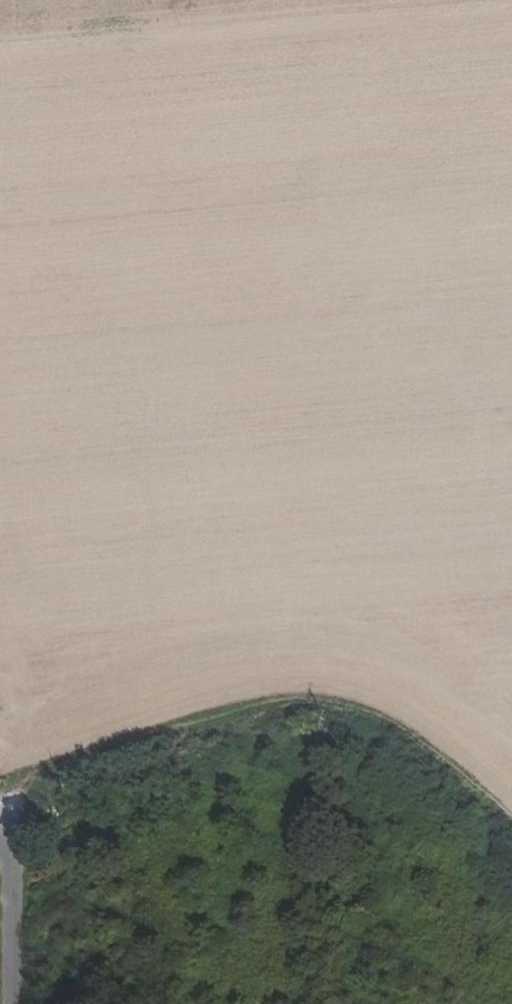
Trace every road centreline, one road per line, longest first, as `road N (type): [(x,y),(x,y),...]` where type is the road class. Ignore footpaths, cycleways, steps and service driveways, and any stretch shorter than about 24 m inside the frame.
road 1 (track): [(0,808),(64,768),(265,701),(342,710),(409,738),(511,827)]
road 2 (residential): [(0,835),(13,1003)]

